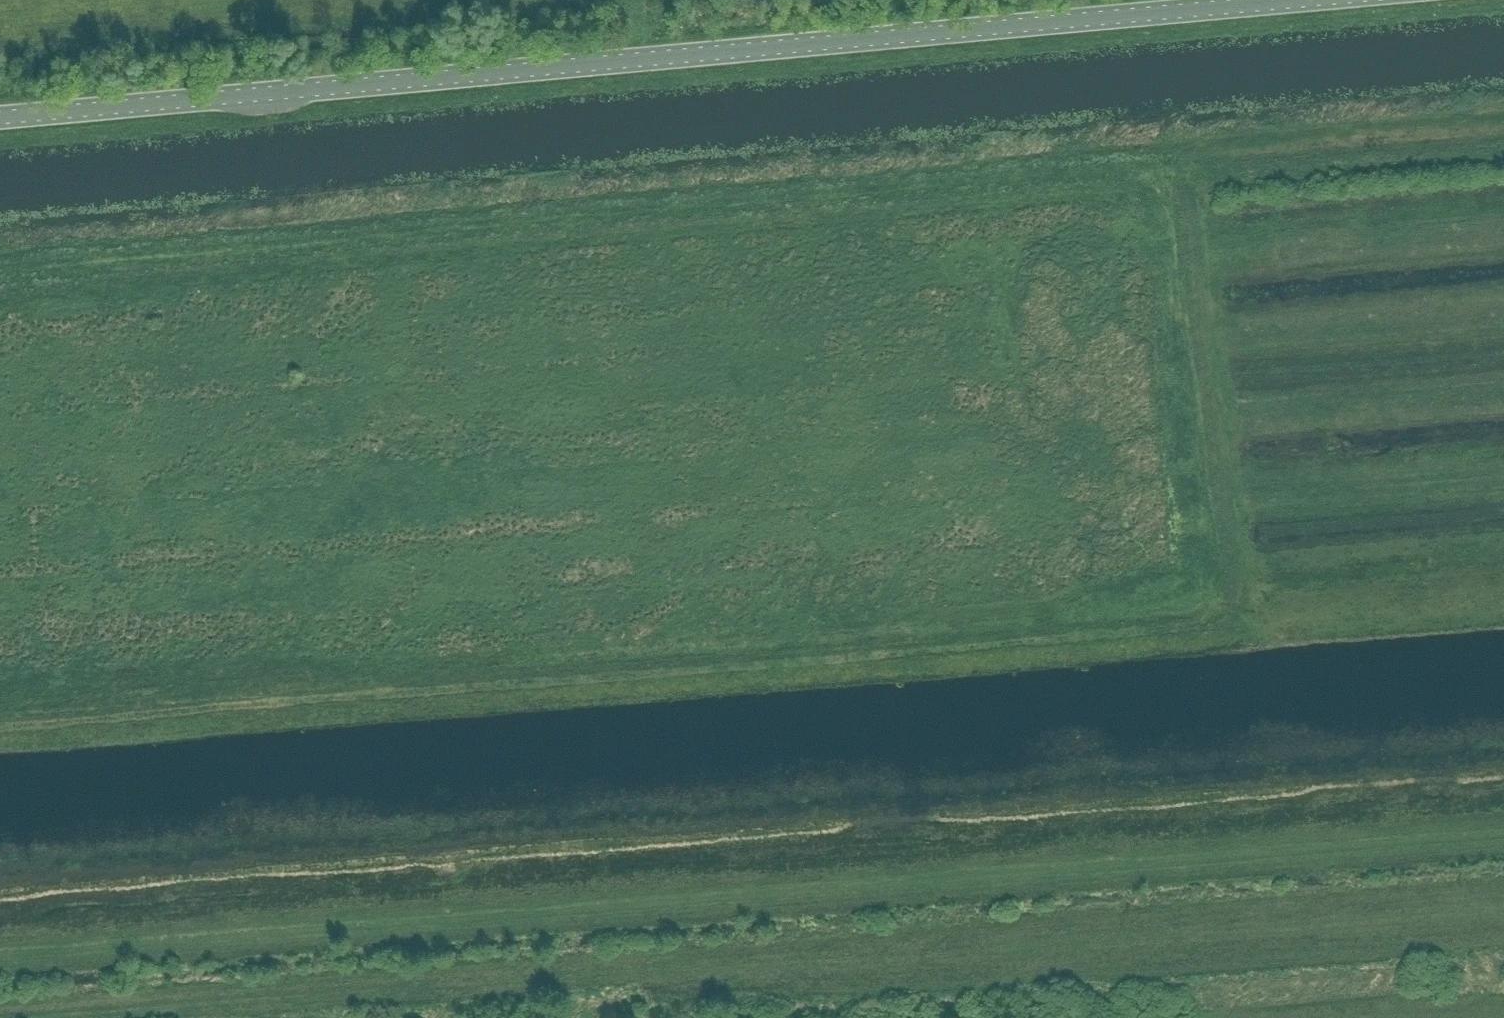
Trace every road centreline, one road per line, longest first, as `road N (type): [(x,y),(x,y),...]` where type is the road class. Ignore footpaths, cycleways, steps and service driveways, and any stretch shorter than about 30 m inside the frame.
road 1 (tertiary): [(0,117),(1302,0)]

